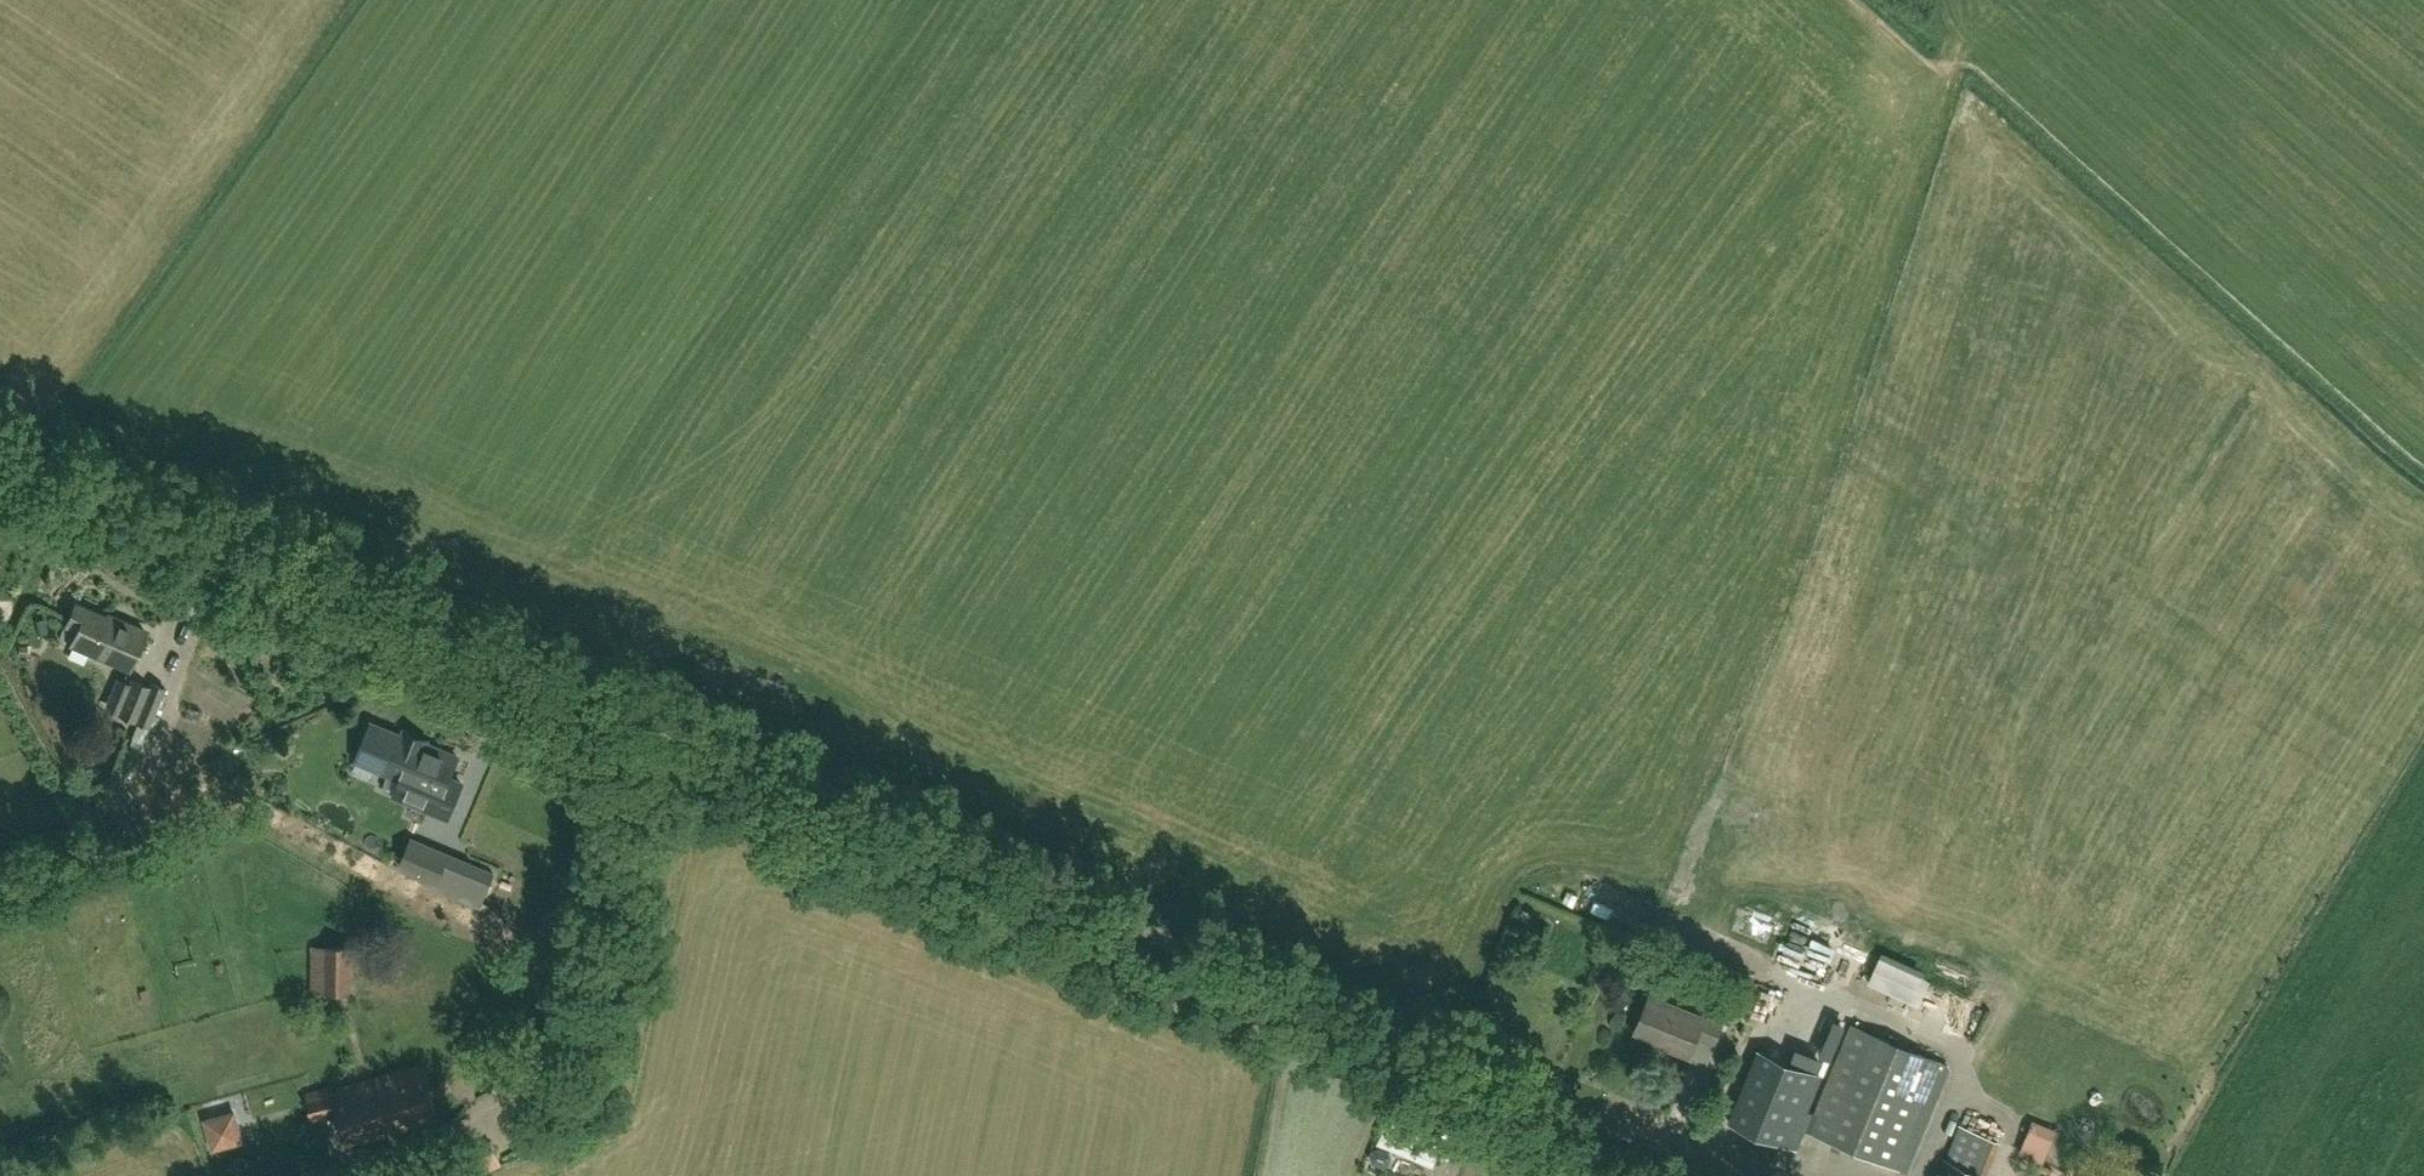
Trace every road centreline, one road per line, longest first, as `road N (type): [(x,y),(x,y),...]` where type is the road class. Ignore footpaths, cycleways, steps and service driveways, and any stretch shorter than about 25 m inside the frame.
road 1 (unclassified): [(0,454),(1733,1175)]

